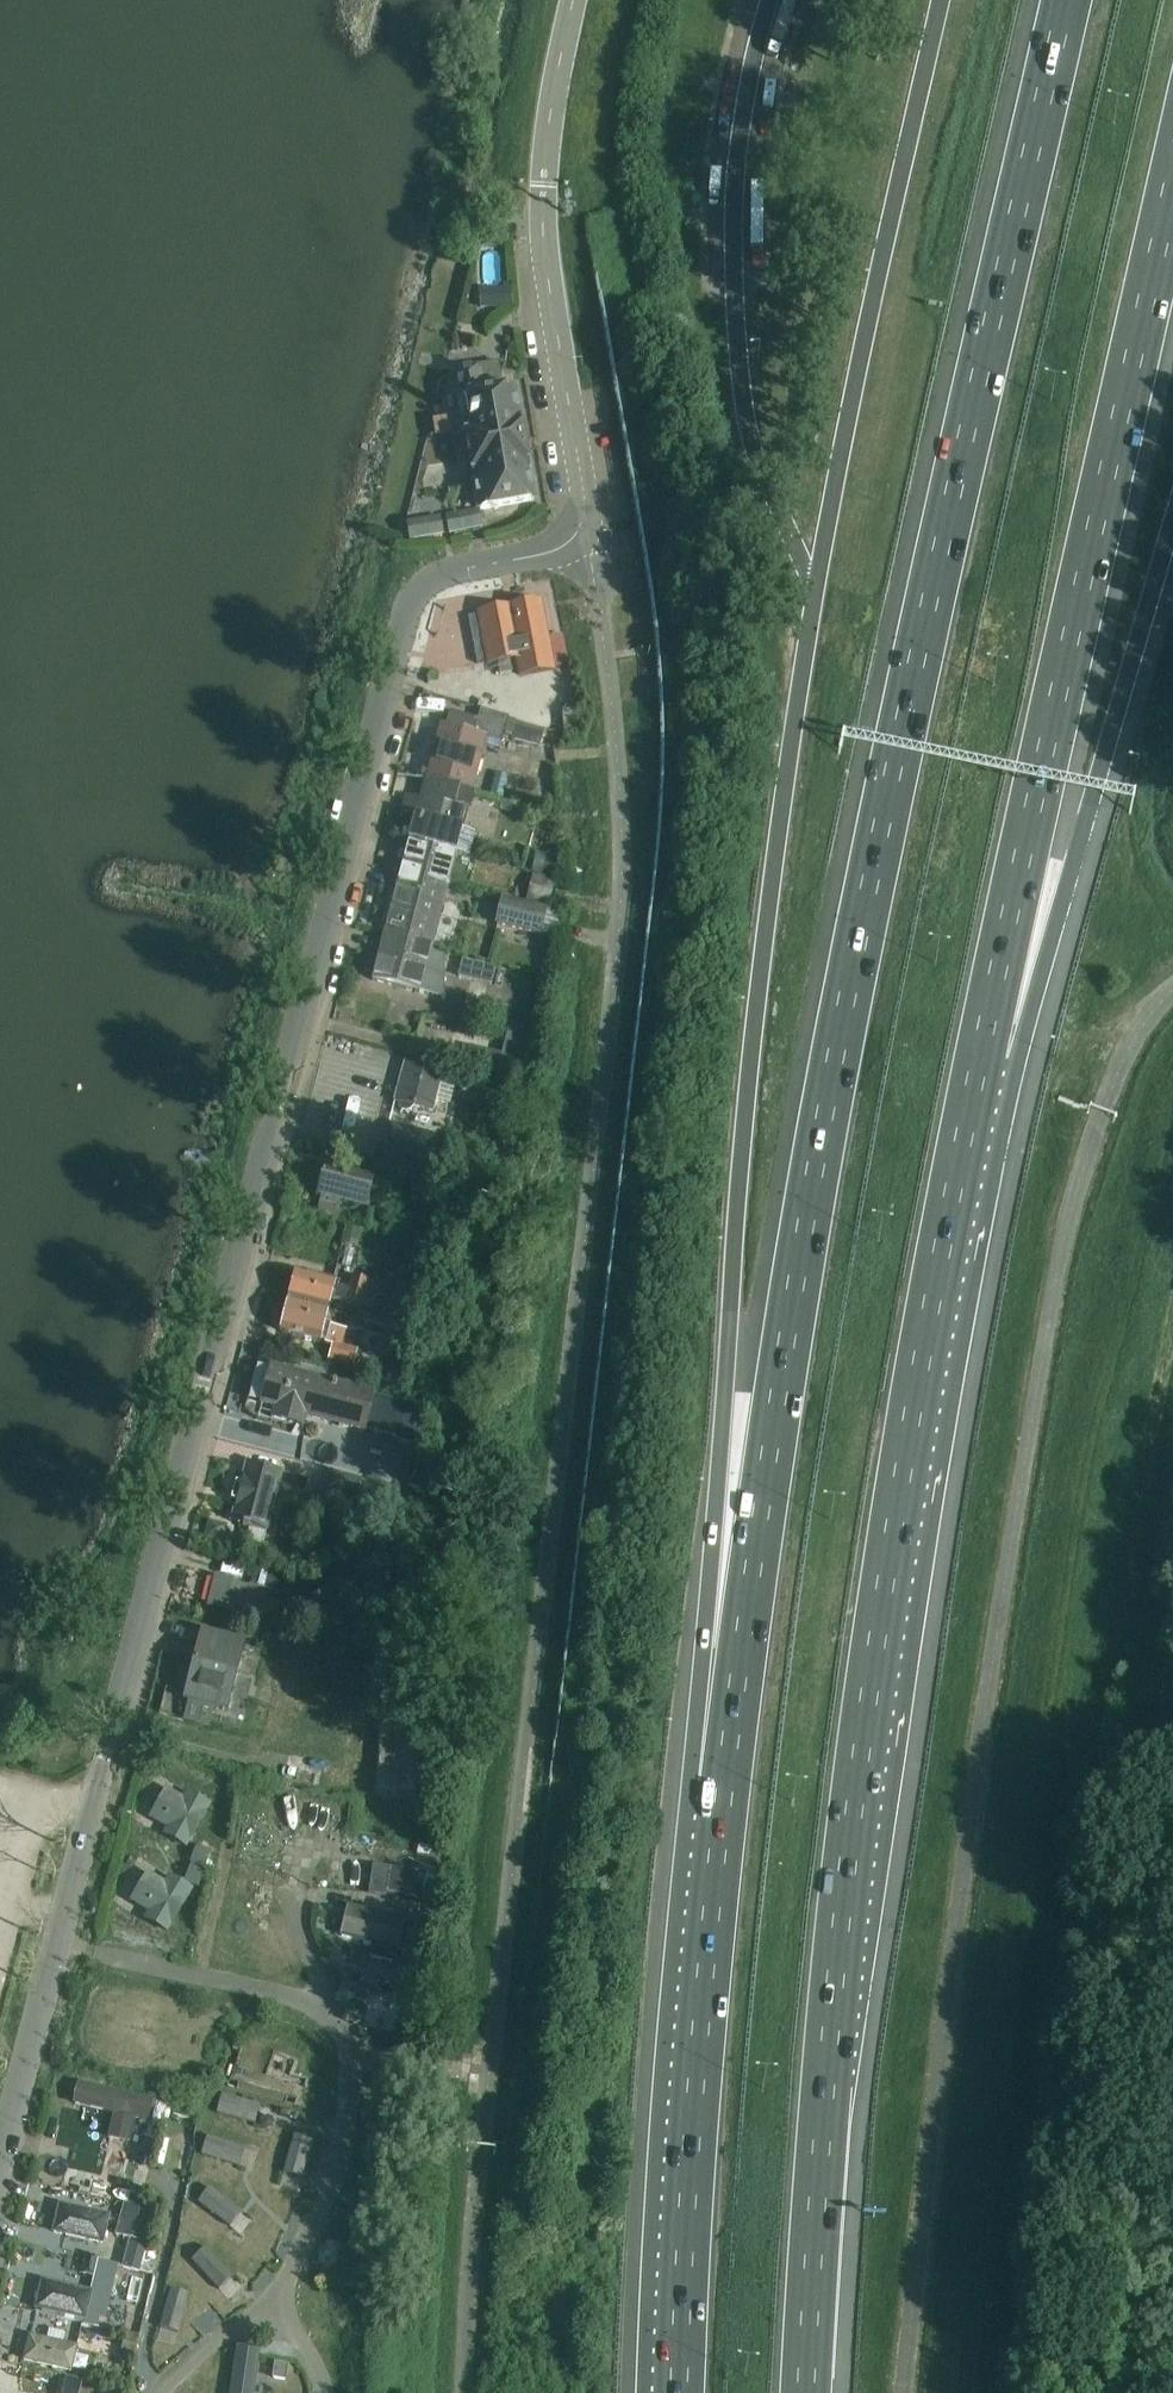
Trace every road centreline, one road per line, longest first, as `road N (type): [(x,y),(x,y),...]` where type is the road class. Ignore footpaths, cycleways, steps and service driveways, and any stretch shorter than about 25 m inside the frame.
road 1 (motorway): [(1065,0),(908,696),(799,1264),(724,1792)]
road 2 (unclassified): [(0,2145),(406,613),(430,575),(533,556),(581,527)]
road 3 (motorway): [(805,2392),(817,2169),(868,1691),(980,1046)]
road 4 (motorway): [(815,582),(767,908),(698,1704),(724,1792)]
road 5 (motorway): [(980,1046),(1172,180)]
road 6 (motorway): [(724,1792),(691,2154),(679,2392)]
road 7 (motorway): [(980,1046),(1072,861),(1172,516)]
road 8 (unclassified): [(572,0),(550,113),(542,222),(581,527)]

